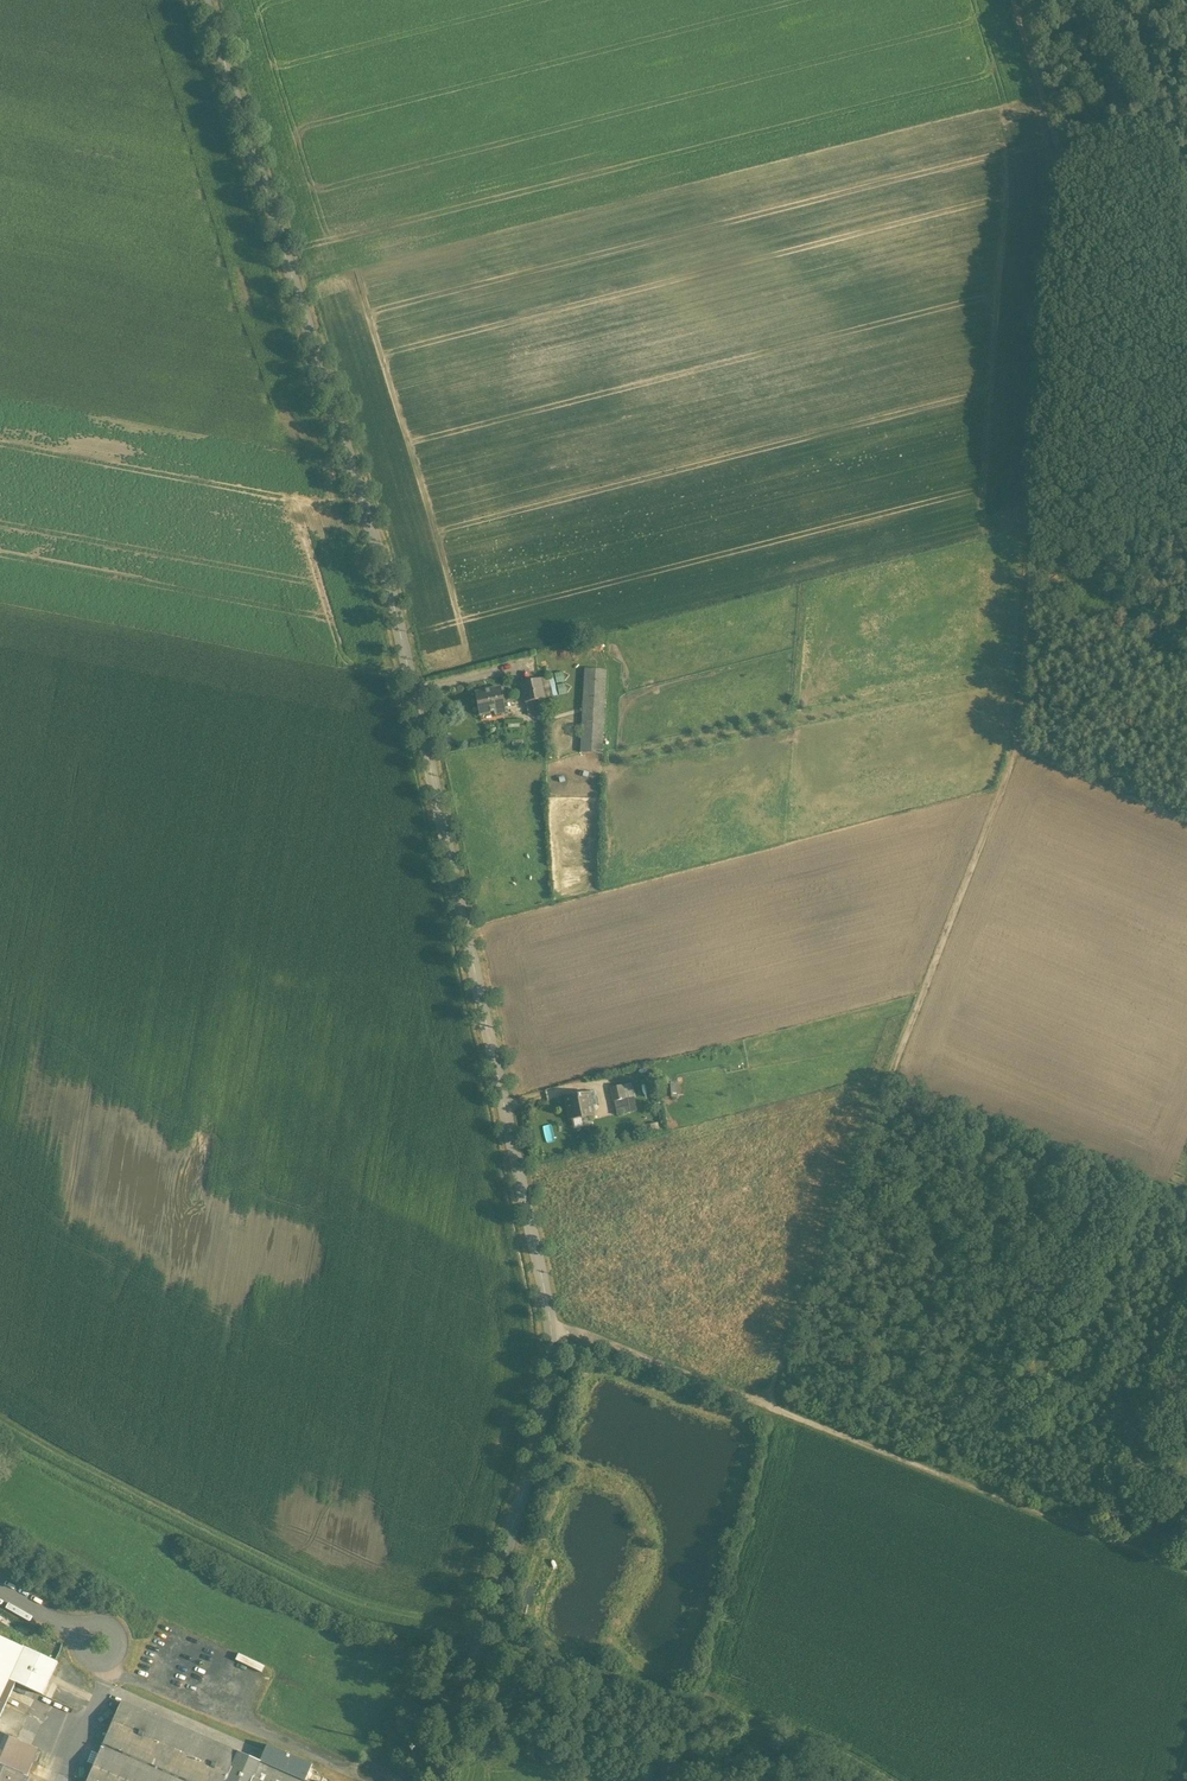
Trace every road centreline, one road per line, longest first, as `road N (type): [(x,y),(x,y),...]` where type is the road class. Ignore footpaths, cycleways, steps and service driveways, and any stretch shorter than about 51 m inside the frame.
road 1 (residential): [(205,0),(389,581),(553,1327),(546,1418),(441,1780)]
road 2 (track): [(1060,156),(1015,751),(763,1405)]
road 3 (track): [(1186,1569),(763,1405)]
road 4 (track): [(763,1405),(553,1327)]
road 5 (track): [(1015,751),(1186,821)]
road 6 (track): [(1012,0),(1060,156)]
road 7 (track): [(1060,156),(1186,198)]

